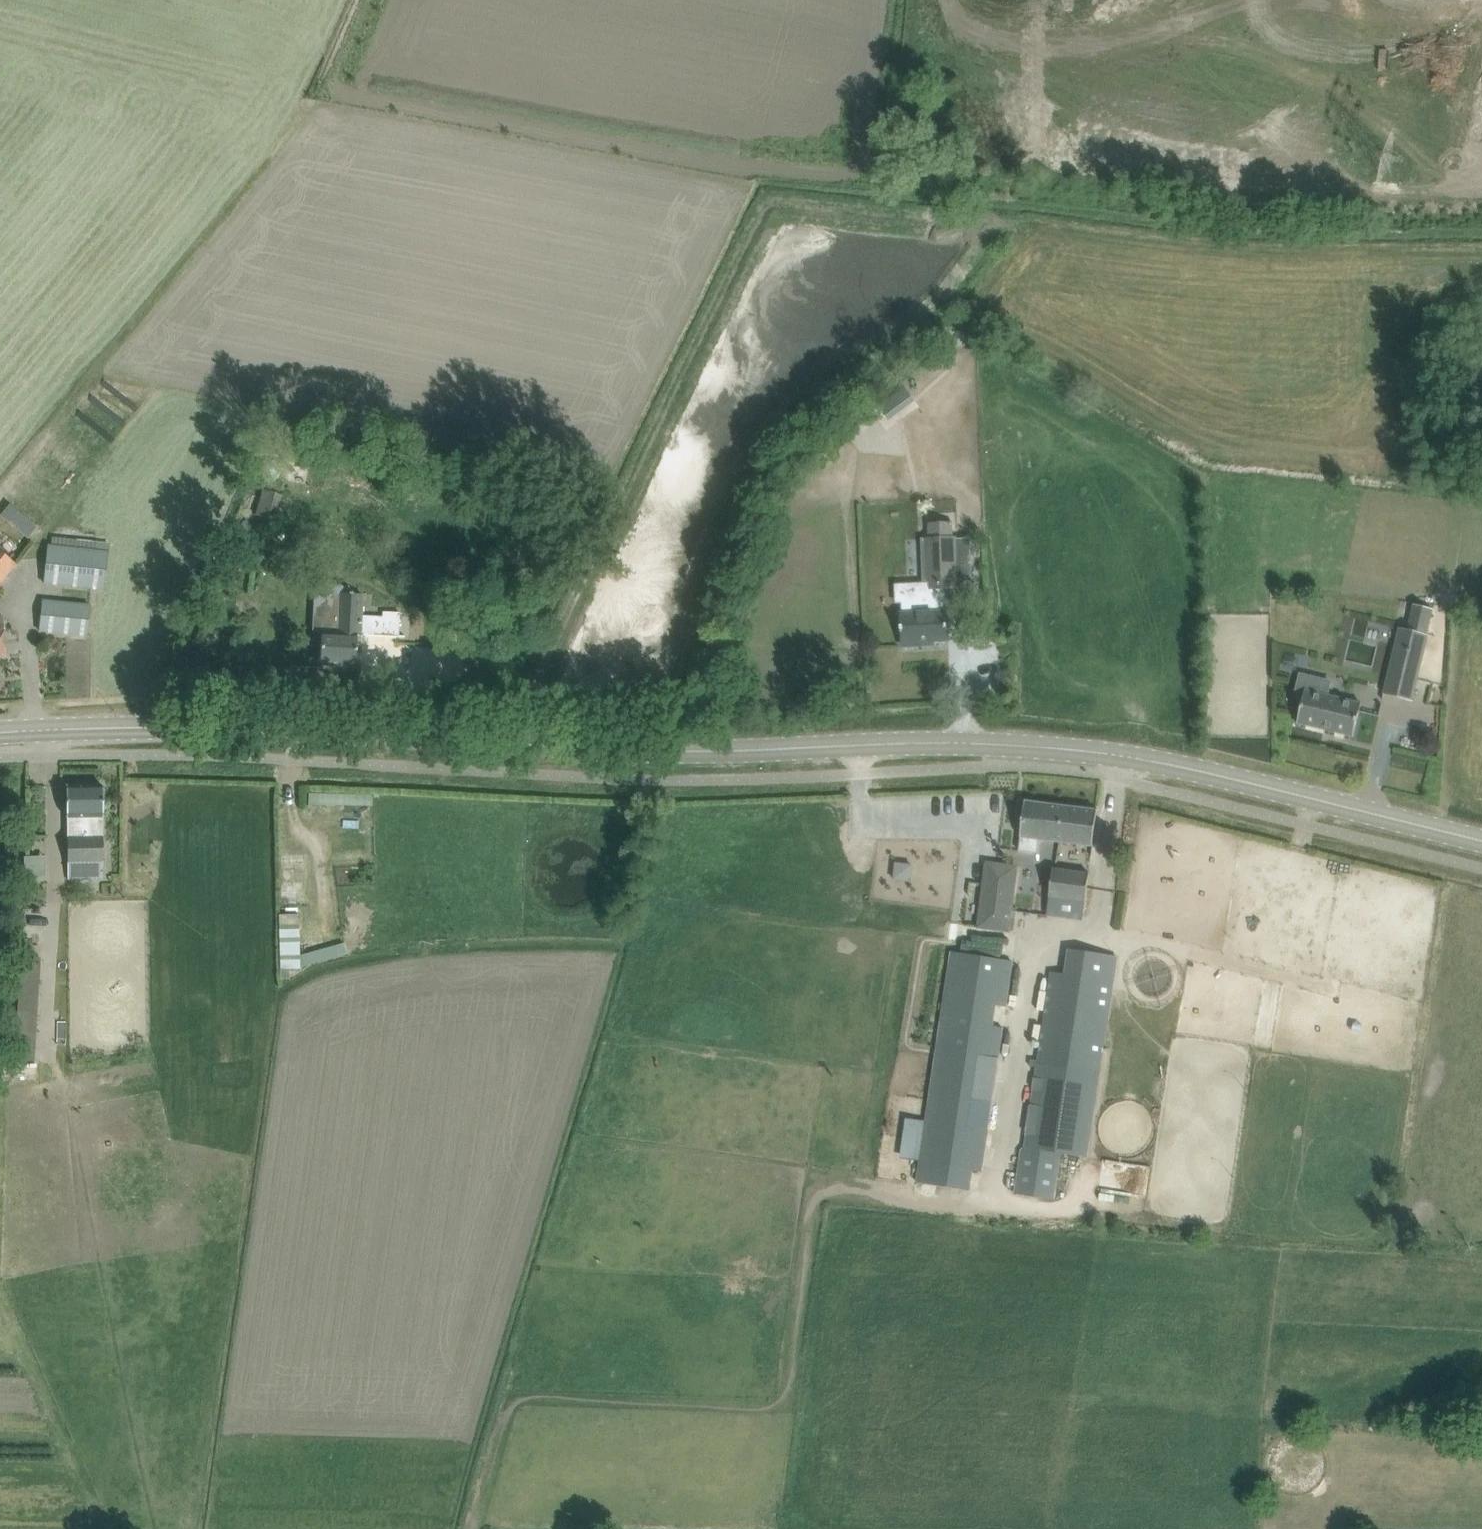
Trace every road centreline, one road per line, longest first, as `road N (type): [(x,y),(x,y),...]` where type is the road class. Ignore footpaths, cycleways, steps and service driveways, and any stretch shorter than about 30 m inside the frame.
road 1 (tertiary): [(1481,839),(1169,763),(1067,748),(935,742),(651,750),(192,725),(0,732)]

